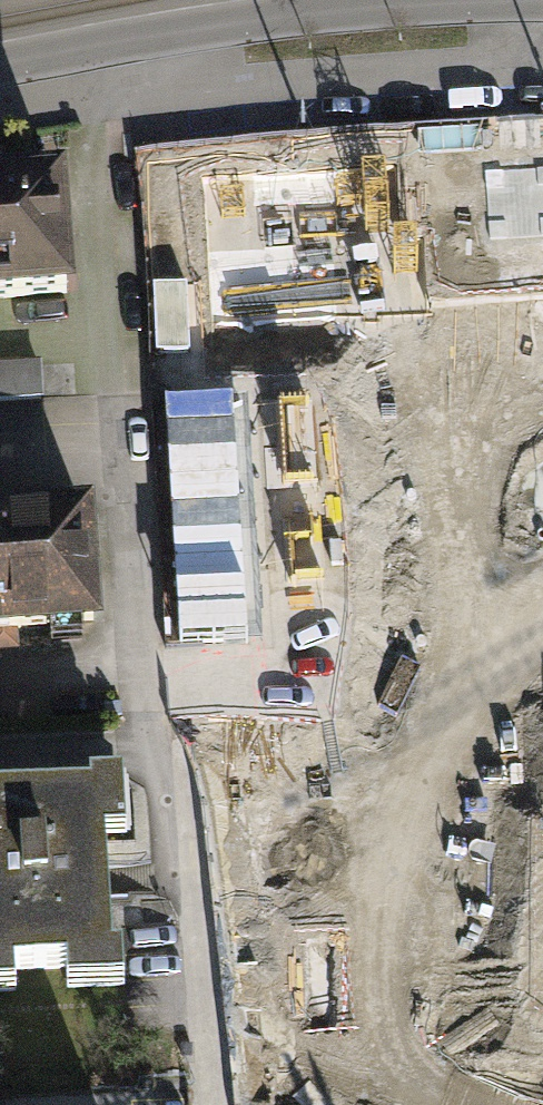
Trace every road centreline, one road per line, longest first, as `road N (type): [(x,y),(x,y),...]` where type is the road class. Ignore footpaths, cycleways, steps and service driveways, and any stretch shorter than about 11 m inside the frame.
road 1 (secondary): [(0,67),(361,8),(542,2)]

